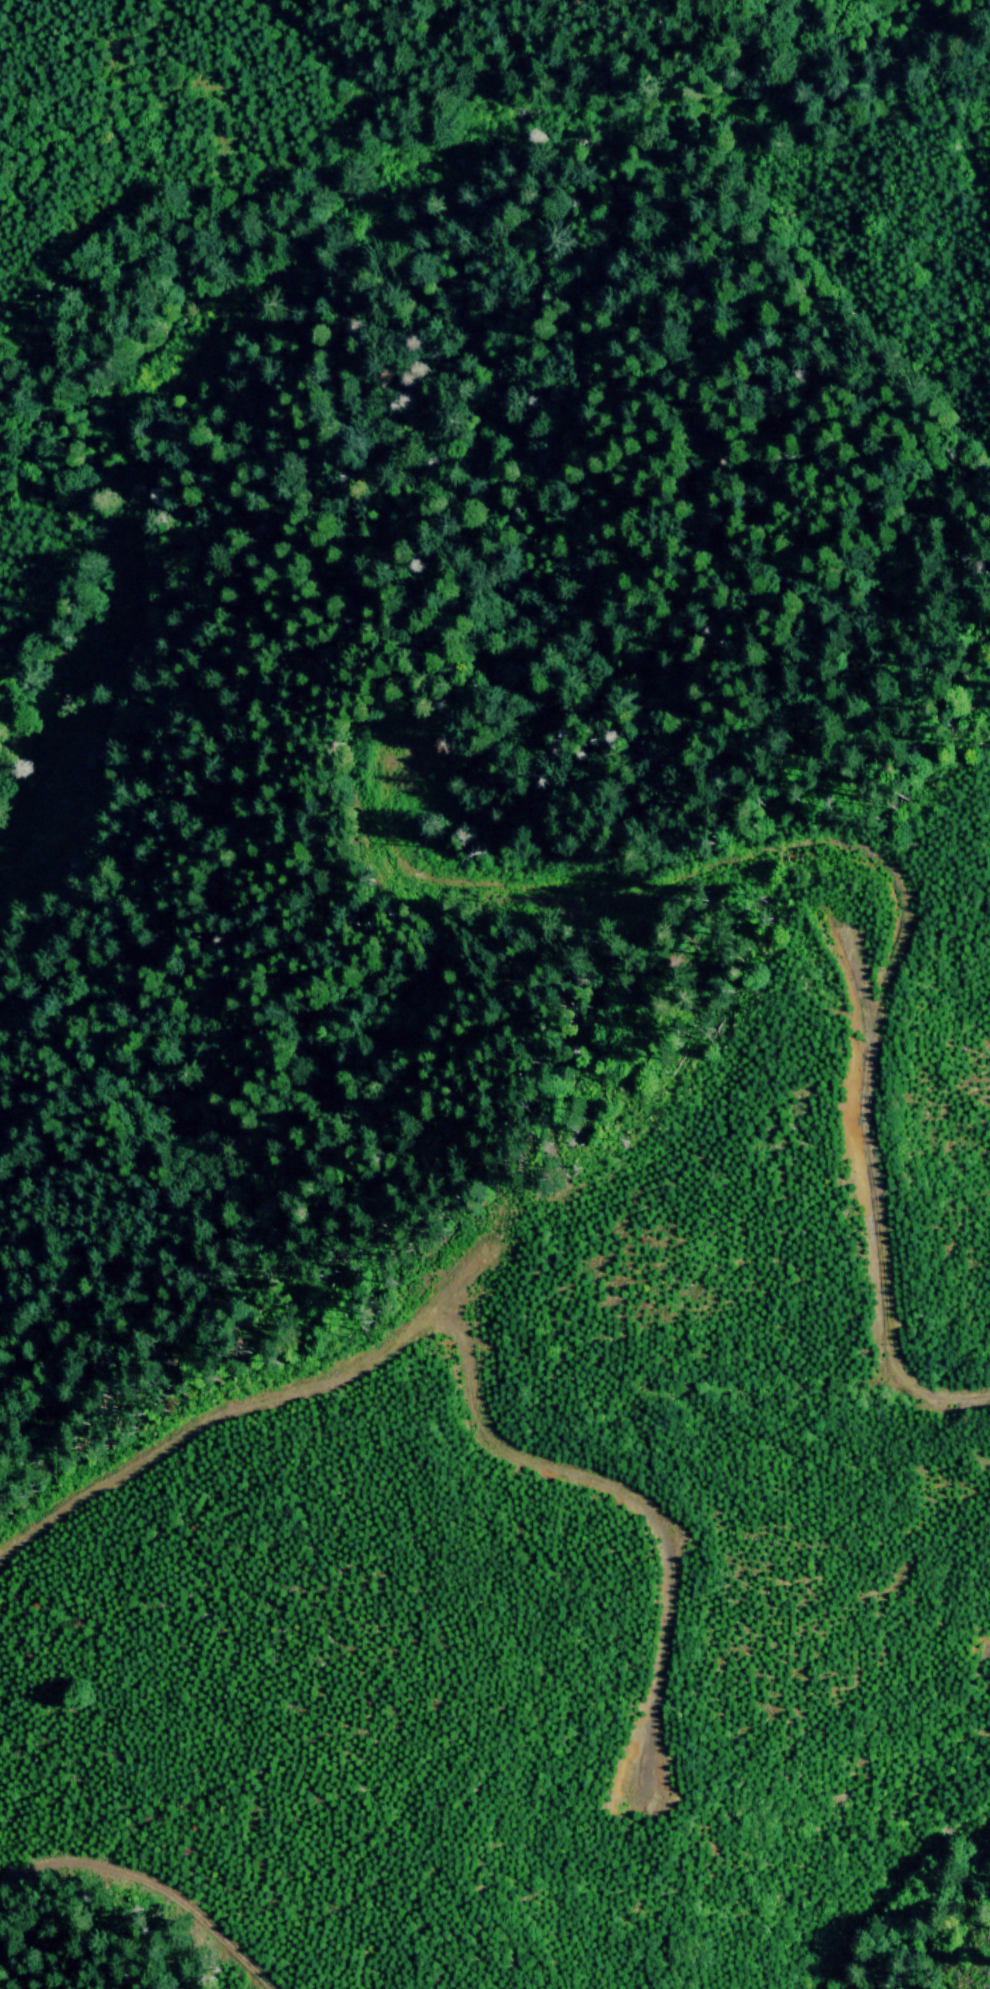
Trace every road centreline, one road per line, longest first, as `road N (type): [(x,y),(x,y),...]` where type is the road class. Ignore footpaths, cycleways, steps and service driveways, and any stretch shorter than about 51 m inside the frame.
road 1 (track): [(989,1390),(948,1396),(916,1389),(893,1363),(863,1135),(865,1057),(904,928),(902,889),(886,863),(856,843),(824,839),(790,841),(654,882),(601,886),(420,872),(387,862),(377,840),(390,736)]
road 2 (residential): [(273,1988),(138,1870),(92,1858),(0,1896)]

